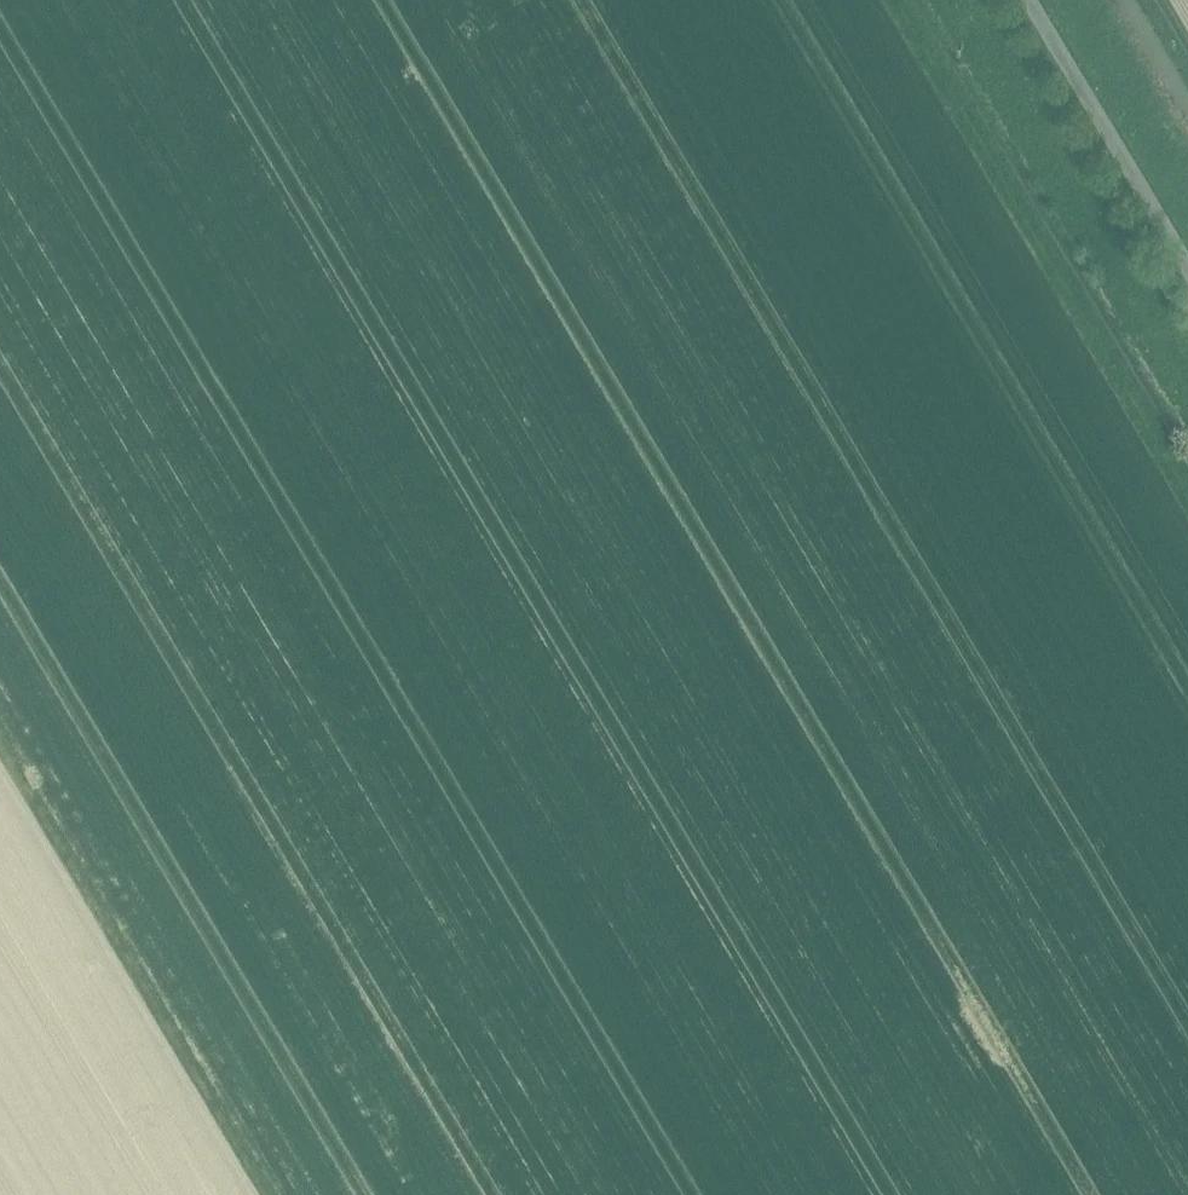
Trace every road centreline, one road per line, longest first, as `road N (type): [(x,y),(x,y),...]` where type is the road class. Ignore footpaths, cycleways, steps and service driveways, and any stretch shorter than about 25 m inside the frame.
road 1 (unclassified): [(1187,267),(1029,0)]

